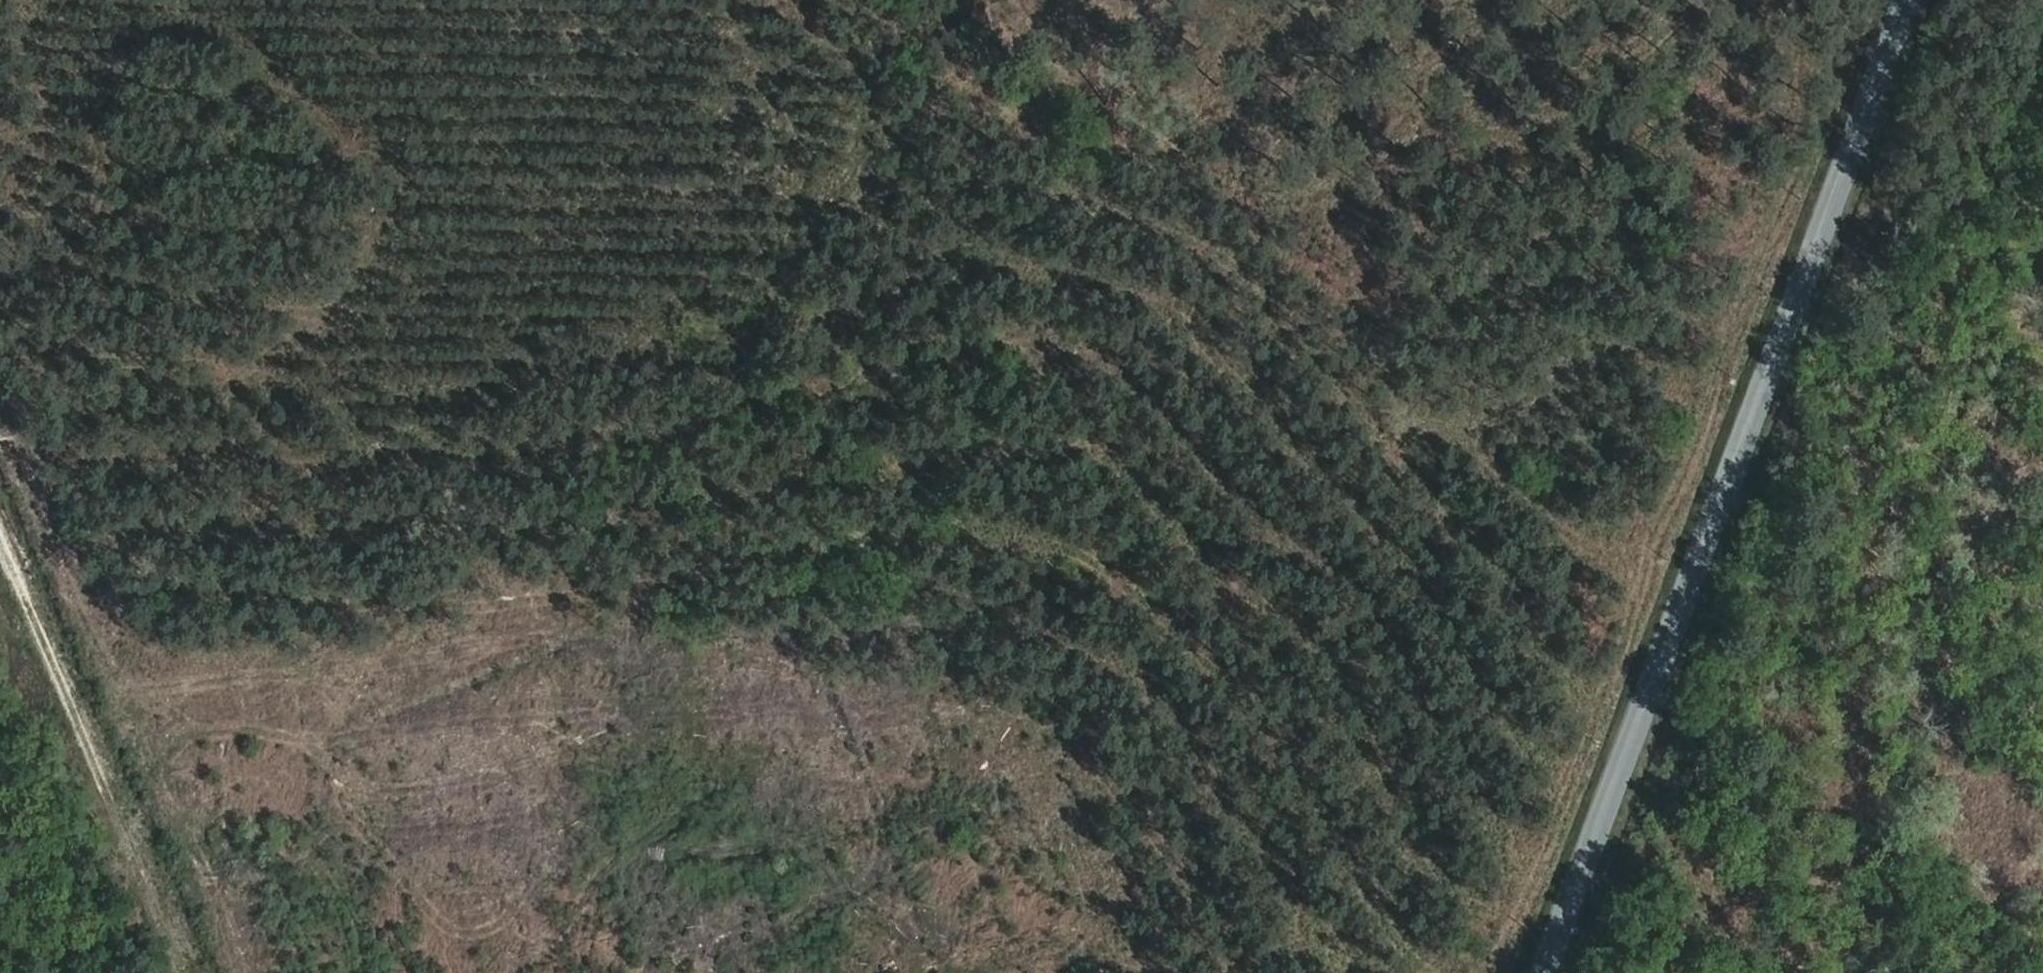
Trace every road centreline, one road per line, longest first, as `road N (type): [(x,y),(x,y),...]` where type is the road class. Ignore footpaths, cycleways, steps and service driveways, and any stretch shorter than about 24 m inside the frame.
road 1 (tertiary): [(1550,972),(1915,0)]

